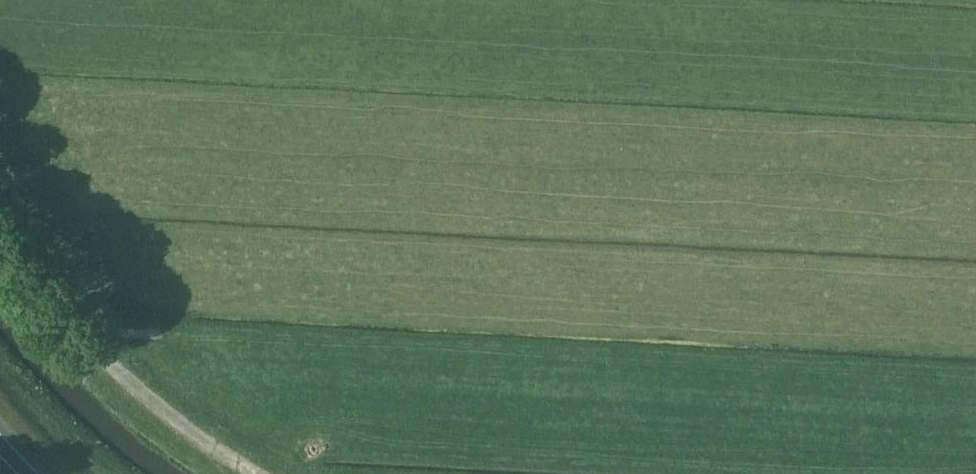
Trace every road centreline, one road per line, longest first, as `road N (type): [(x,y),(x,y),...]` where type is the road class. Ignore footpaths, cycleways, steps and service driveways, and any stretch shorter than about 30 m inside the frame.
road 1 (unclassified): [(258,473),(177,421),(103,357),(0,231)]

